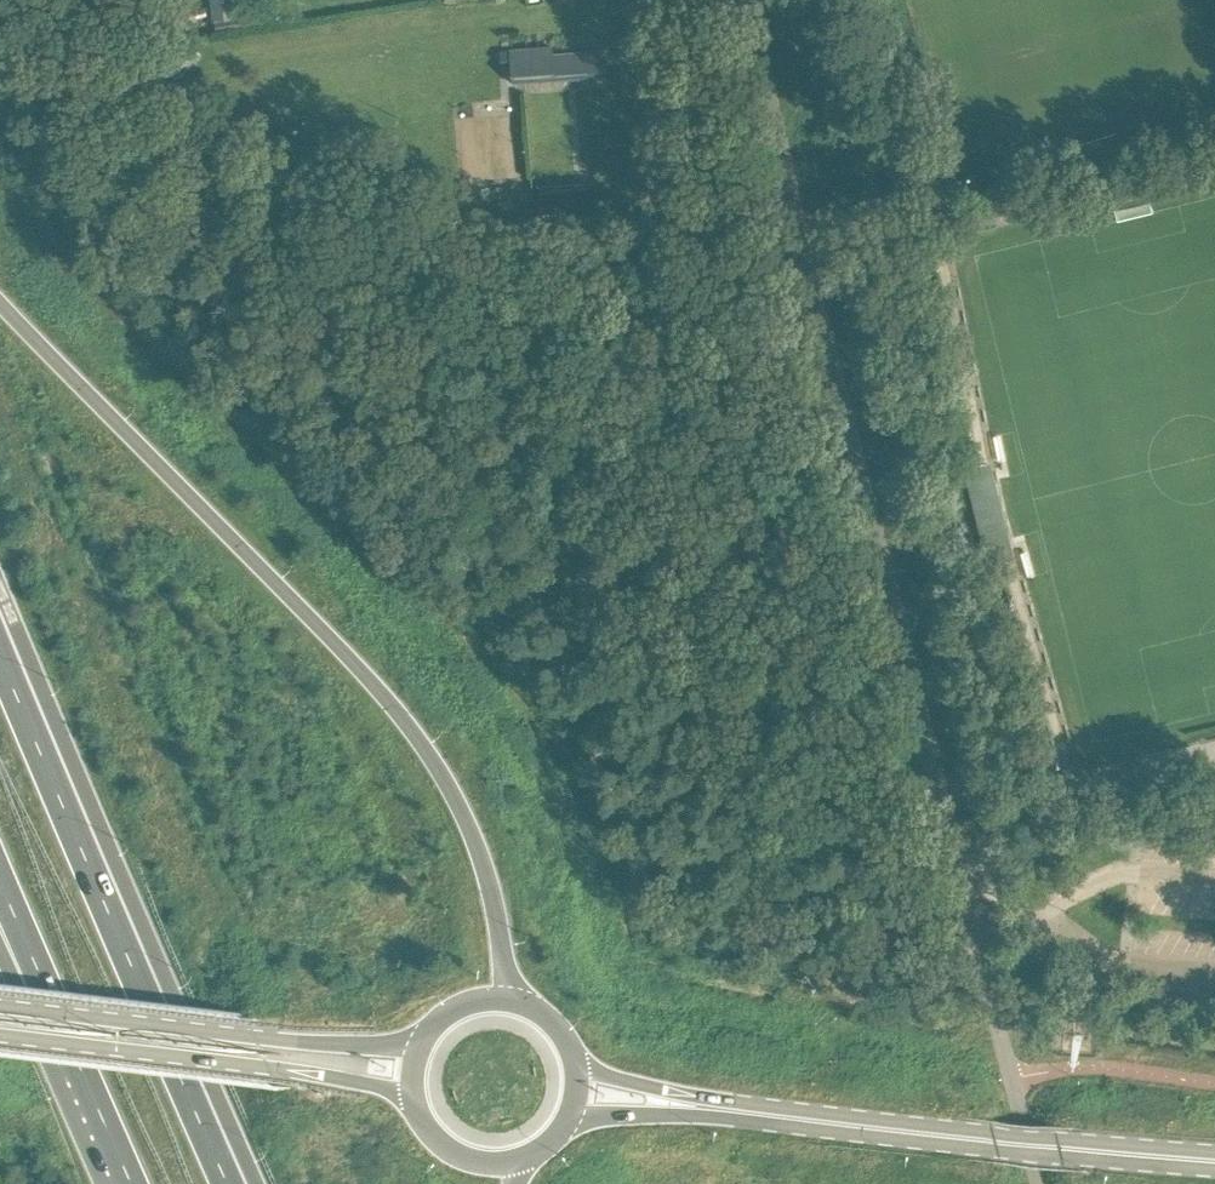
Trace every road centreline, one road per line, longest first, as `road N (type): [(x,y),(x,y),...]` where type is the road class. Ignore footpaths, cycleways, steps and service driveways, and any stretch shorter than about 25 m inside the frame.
road 1 (unclassified): [(1039,1183),(827,349),(748,0)]
road 2 (trunk): [(517,999),(487,858),(426,741),(344,647),(0,301)]
road 3 (trunk): [(238,1183),(0,637)]
road 4 (tertiary): [(684,1102),(1214,1157)]
road 5 (tertiary): [(417,1042),(304,1041),(0,1002)]
road 6 (tertiary): [(0,1034),(269,1066),(409,1095)]
road 7 (trunk): [(0,895),(90,1102)]
road 8 (trunk): [(0,951),(90,1102)]
road 9 (tertiary): [(409,1095),(431,1139),(450,1154),(473,1163),(521,1161)]

